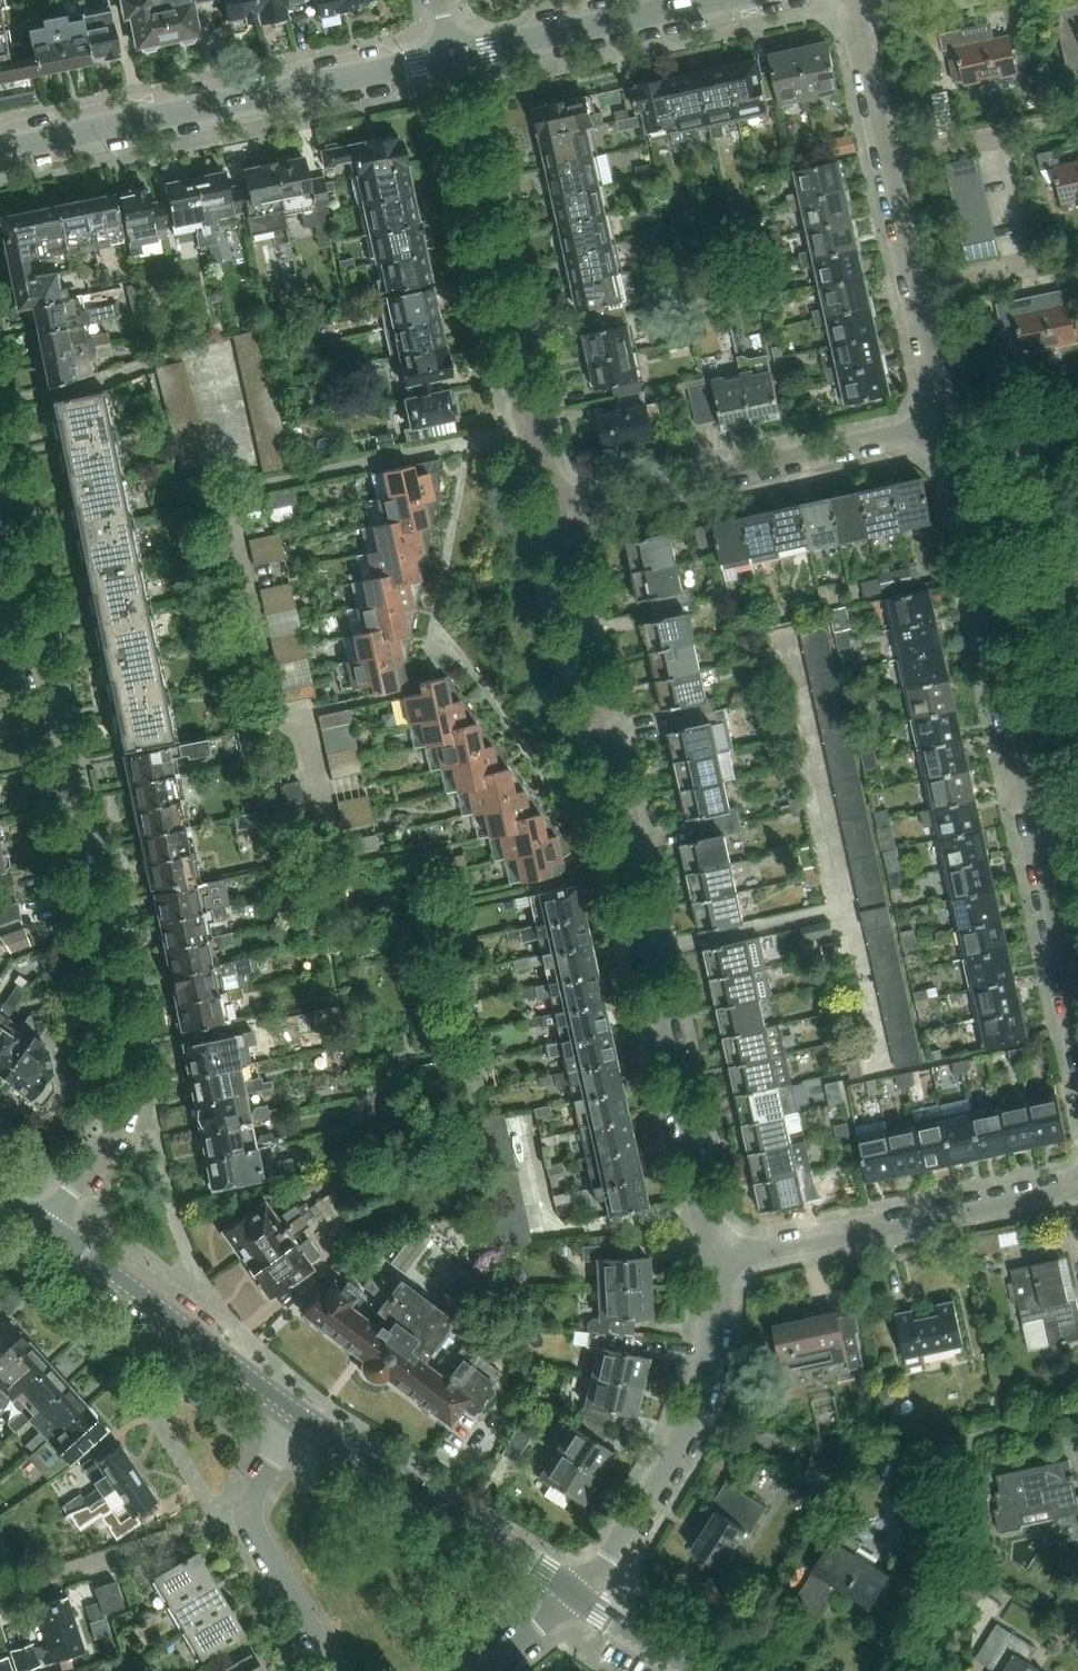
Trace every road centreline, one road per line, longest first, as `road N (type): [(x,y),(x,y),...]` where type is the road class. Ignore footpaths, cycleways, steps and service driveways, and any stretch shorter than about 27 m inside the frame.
road 1 (residential): [(0,434),(124,1033),(125,1084),(113,1133),(51,1232)]
road 2 (residential): [(720,1261),(558,519)]
road 3 (residential): [(1077,1041),(947,433)]
road 4 (unclassified): [(0,158),(459,63)]
road 5 (residential): [(558,519),(459,63)]
road 6 (residential): [(558,519),(947,433)]
road 7 (residential): [(574,1593),(654,1505),(701,1417),(721,1322),(720,1261)]
road 8 (residential): [(720,1261),(1077,1187)]
road 9 (tertiary): [(302,1415),(574,1593)]
road 10 (tertiary): [(51,1232),(302,1415)]
road 11 (unclassified): [(459,63),(758,0)]
road 12 (residential): [(0,1592),(246,1516)]
road 13 (residential): [(246,1516),(329,1670)]
road 14 (residential): [(887,162),(859,0)]
road 15 (tertiary): [(574,1593),(695,1670)]
road 16 (residential): [(947,433),(918,297)]
road 17 (residential): [(918,297),(887,162)]

